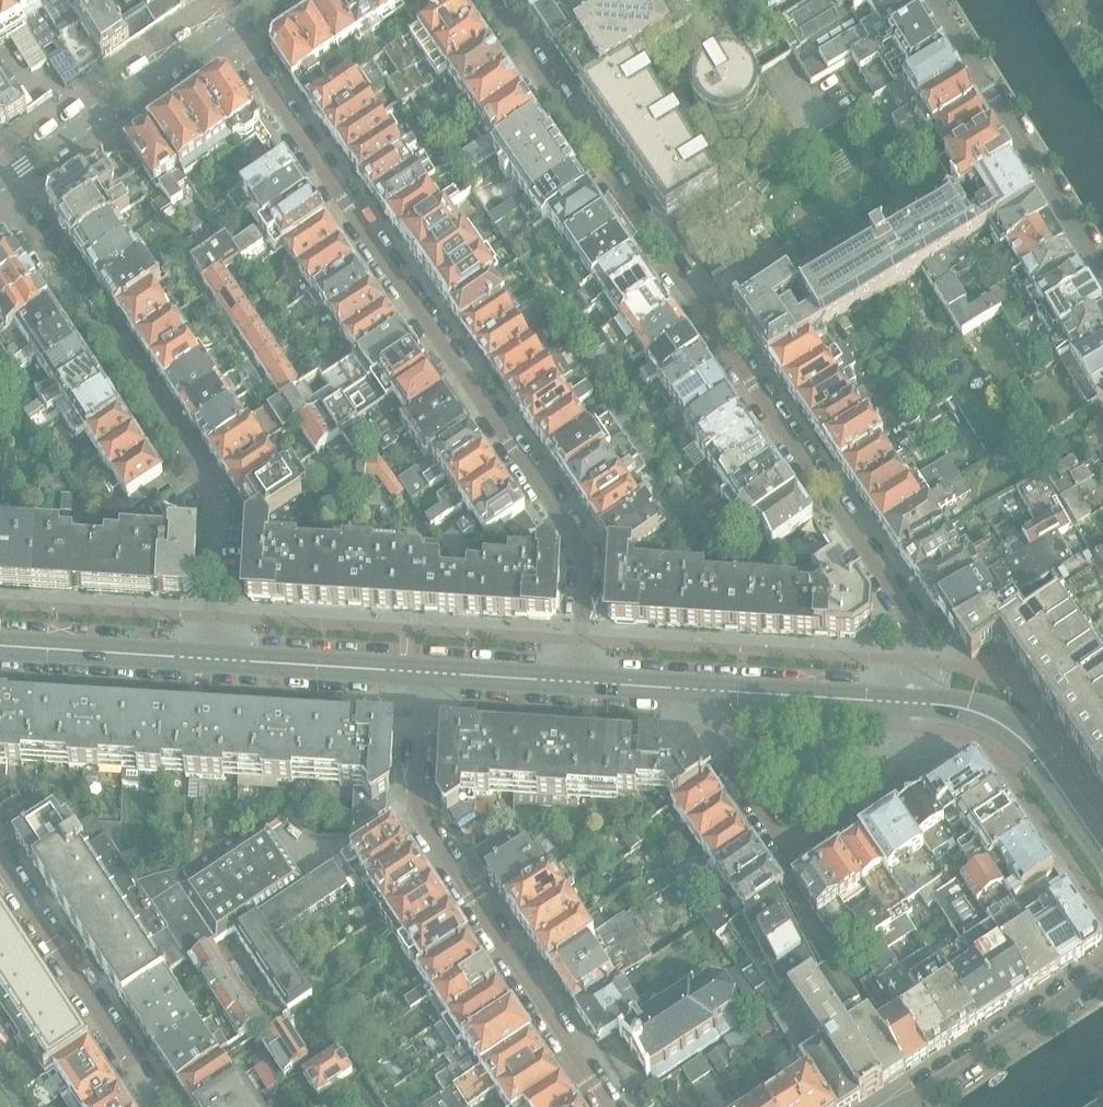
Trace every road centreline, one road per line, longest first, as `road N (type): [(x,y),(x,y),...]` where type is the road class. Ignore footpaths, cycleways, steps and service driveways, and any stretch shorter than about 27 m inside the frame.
road 1 (residential): [(923,702),(908,610),(491,0)]
road 2 (residential): [(580,681),(576,540),(228,25)]
road 3 (residential): [(199,658),(215,501),(122,351),(102,337),(0,184)]
road 4 (residential): [(426,671),(419,817),(606,1106)]
road 5 (residential): [(713,689),(714,737),(794,847),(914,765),(925,747),(923,702)]
road 6 (residential): [(933,0),(1102,275)]
road 7 (residential): [(163,1106),(10,876)]
road 8 (residential): [(228,25),(0,180)]
road 9 (tertiary): [(1102,843),(1023,733),(981,709),(923,702)]
road 10 (residential): [(1102,977),(905,1106)]
road 11 (tertiary): [(426,671),(199,658)]
road 12 (tertiary): [(923,702),(713,689)]
road 13 (tertiary): [(199,658),(0,645)]
road 14 (tertiary): [(580,681),(426,671)]
road 15 (tertiary): [(713,689),(580,681)]

